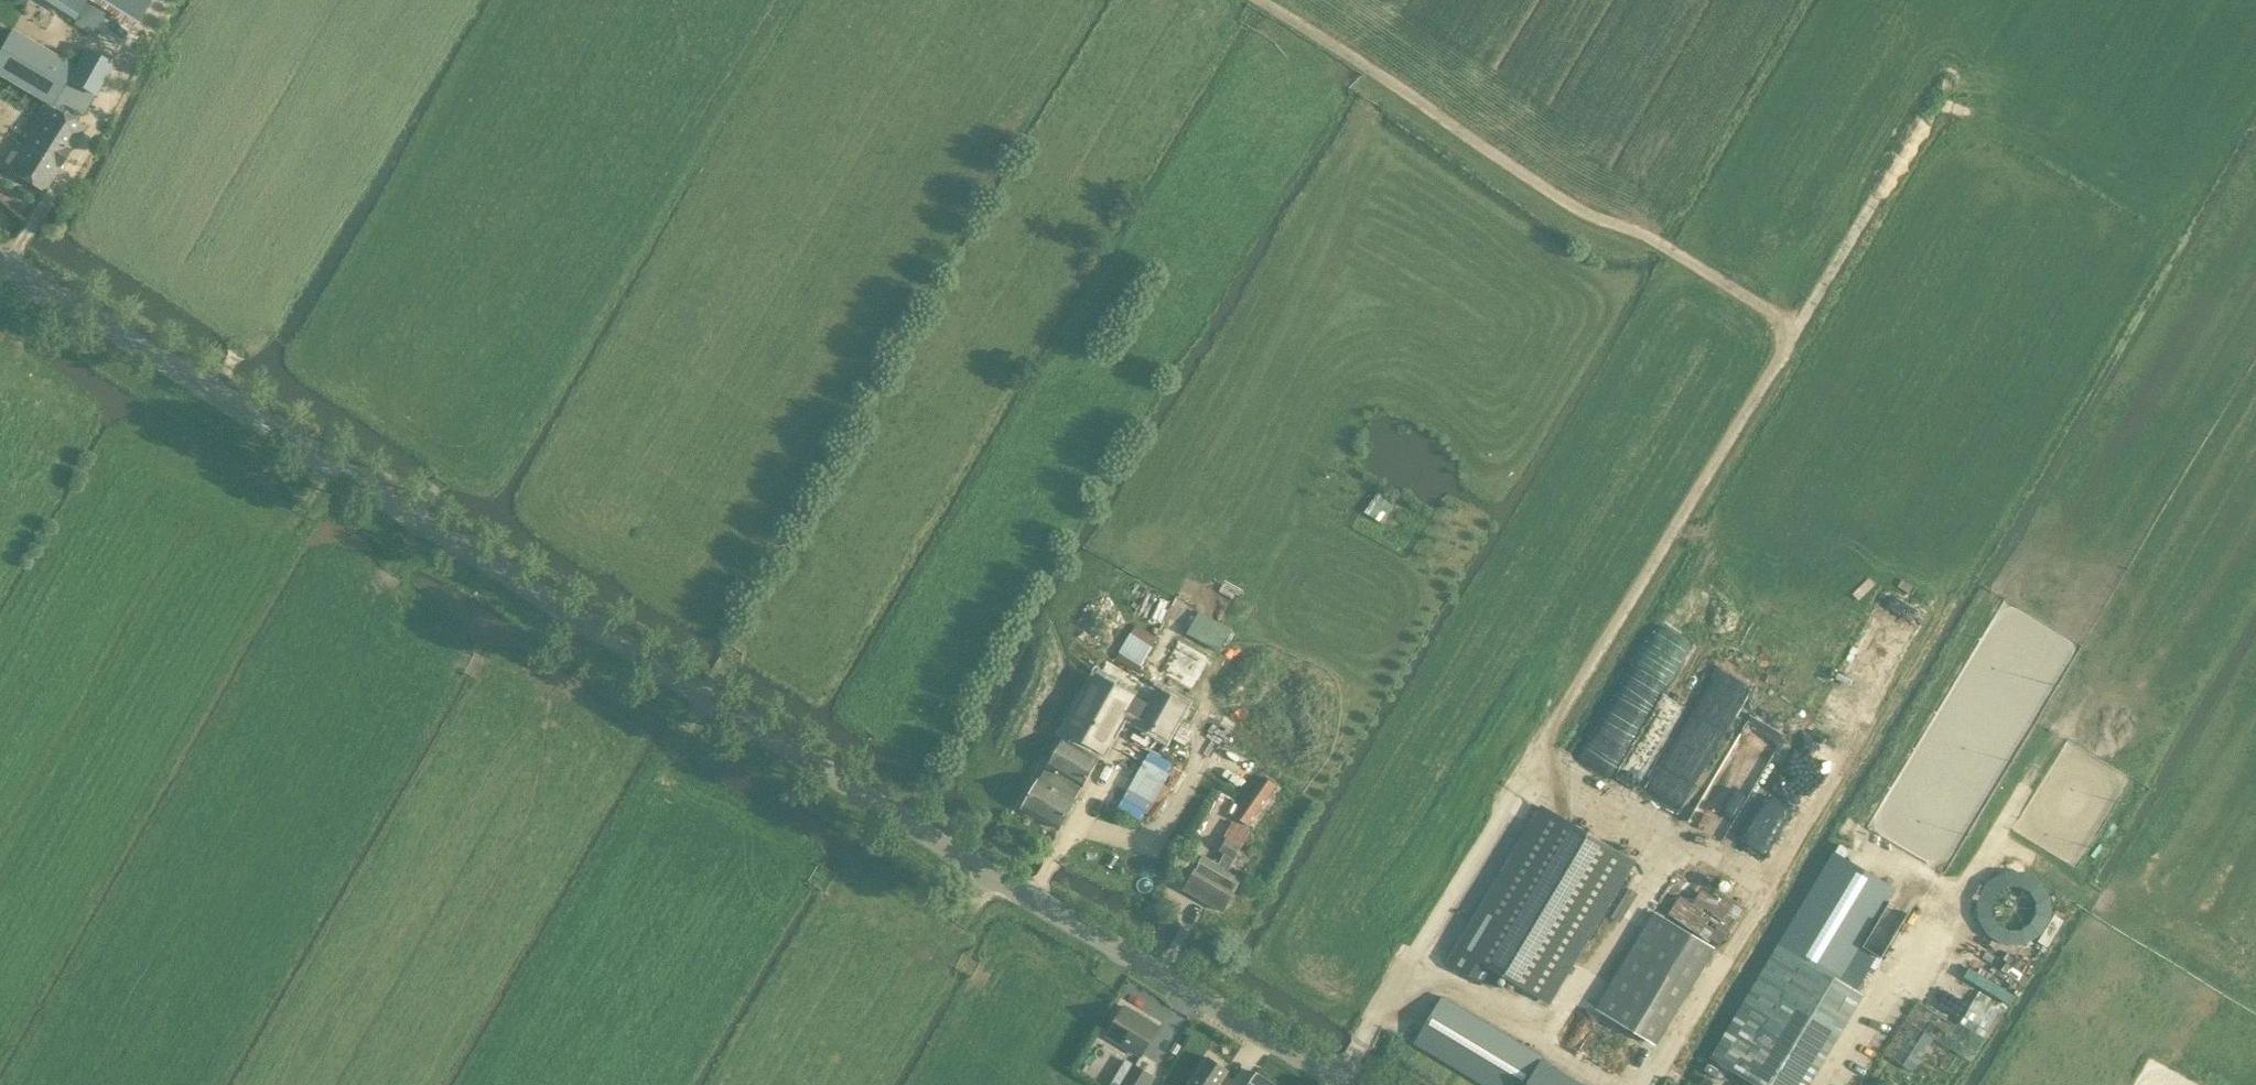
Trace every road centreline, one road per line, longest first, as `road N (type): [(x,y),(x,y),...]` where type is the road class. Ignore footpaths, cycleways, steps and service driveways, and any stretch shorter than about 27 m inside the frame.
road 1 (tertiary): [(1347,1084),(984,872),(0,259)]
road 2 (track): [(1340,1079),(1933,106),(1965,110)]
road 3 (track): [(1796,332),(1670,244),(1574,203),(1257,0)]

